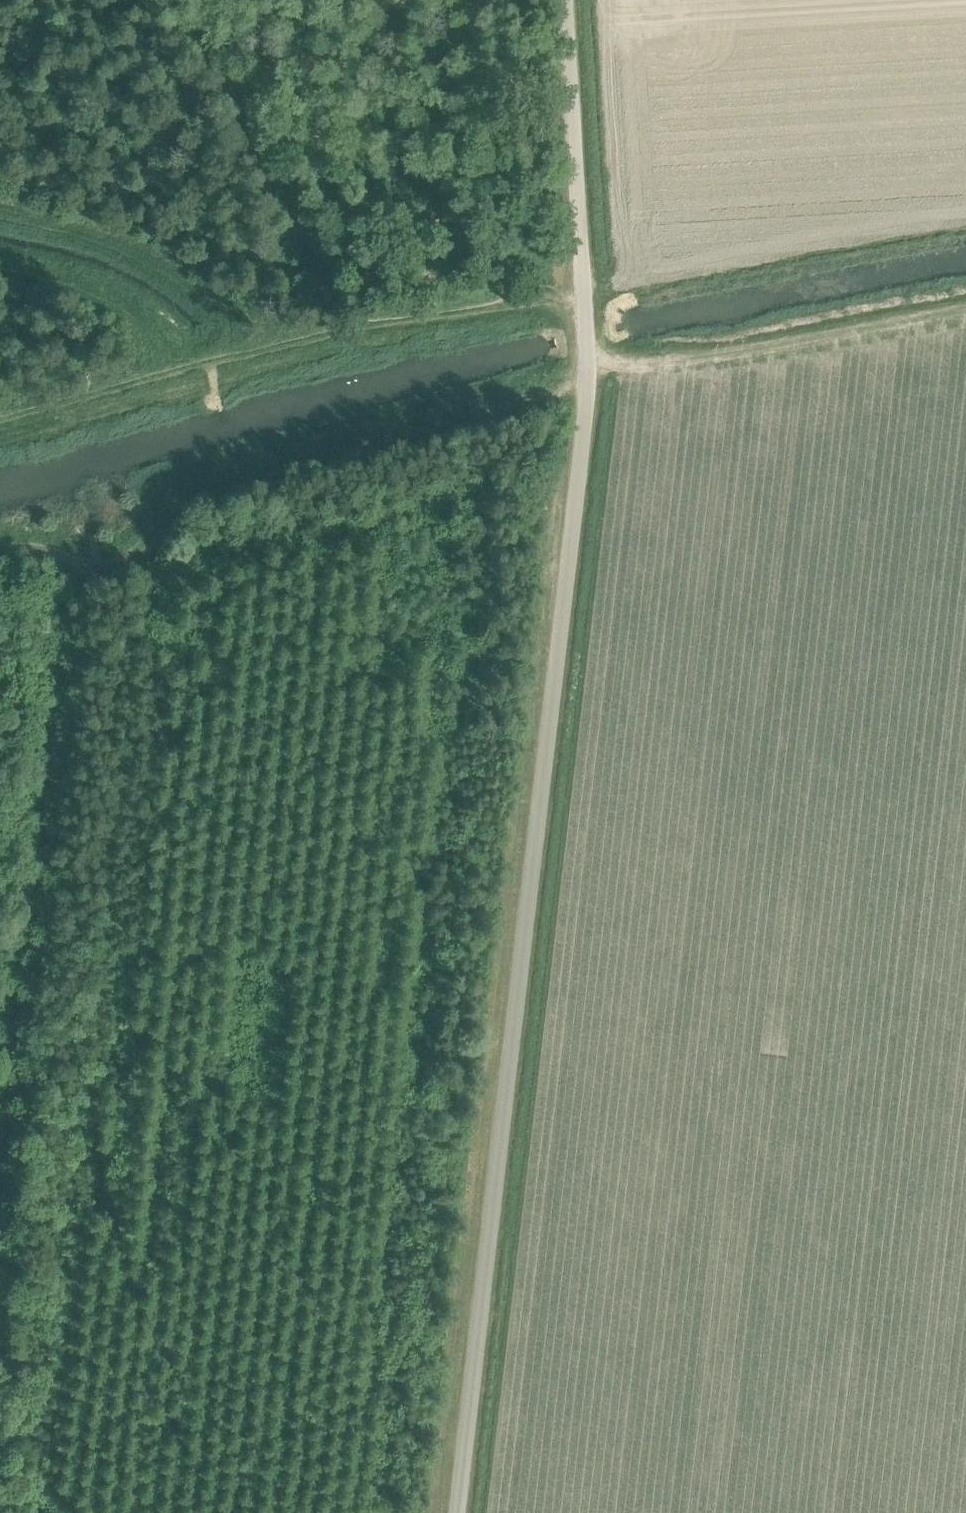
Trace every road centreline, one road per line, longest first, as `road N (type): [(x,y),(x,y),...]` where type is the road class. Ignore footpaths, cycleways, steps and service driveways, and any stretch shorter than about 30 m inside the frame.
road 1 (unclassified): [(451,1512),(582,426),(571,0)]

